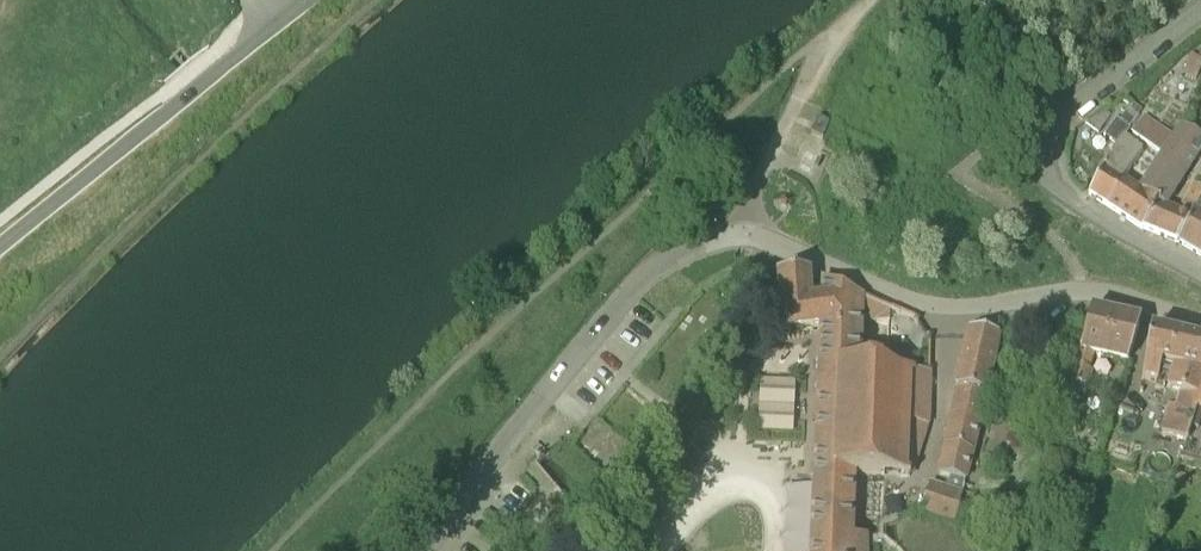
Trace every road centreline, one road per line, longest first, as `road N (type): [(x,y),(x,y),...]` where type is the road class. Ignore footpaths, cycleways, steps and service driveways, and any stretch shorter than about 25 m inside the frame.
road 1 (tertiary): [(423,550),(582,342),(657,263),(712,239),(752,235),(858,279)]
road 2 (residential): [(1200,276),(1052,186),(1043,146),(1079,98),(1200,10)]
road 3 (unclassified): [(0,244),(298,0)]
road 4 (tertiary): [(1200,322),(1084,290),(958,307),(917,304),(858,279)]

